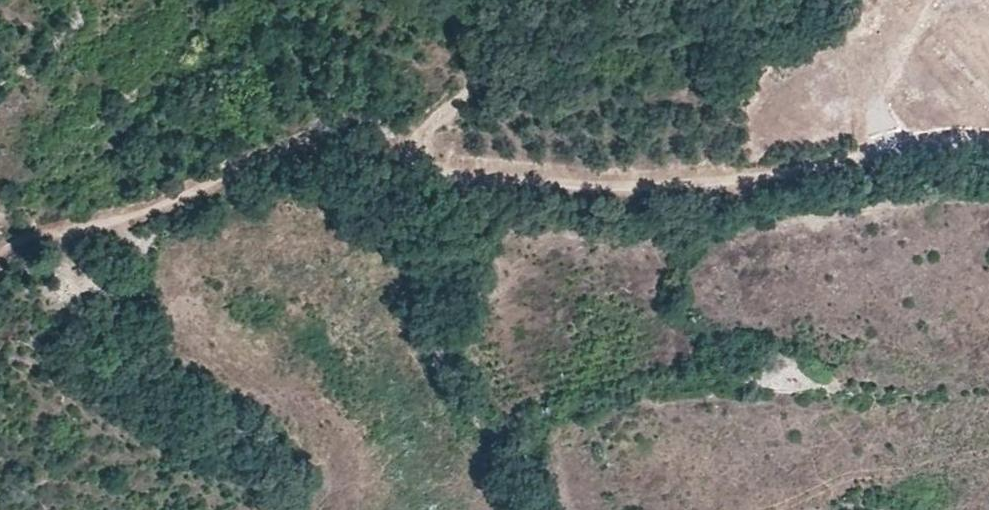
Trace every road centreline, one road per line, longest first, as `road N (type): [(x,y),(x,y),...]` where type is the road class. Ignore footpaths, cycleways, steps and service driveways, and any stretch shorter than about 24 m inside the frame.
road 1 (track): [(0,255),(120,219),(318,143),(601,184),(725,180),(988,131)]
road 2 (track): [(593,0),(462,97),(404,161)]
road 3 (track): [(886,148),(881,99),(932,0)]

